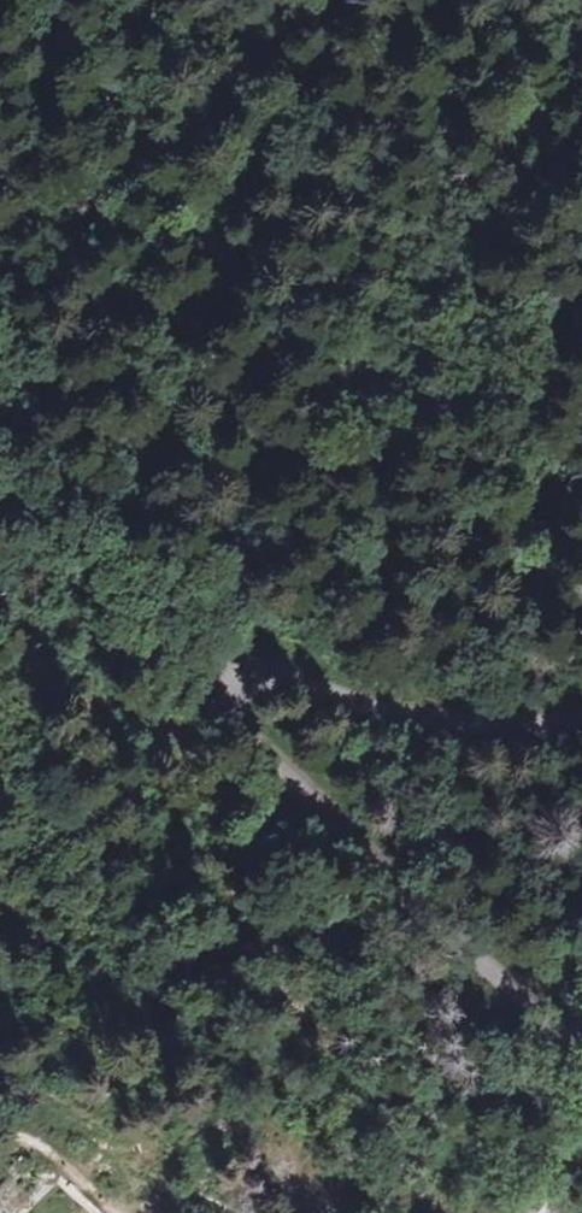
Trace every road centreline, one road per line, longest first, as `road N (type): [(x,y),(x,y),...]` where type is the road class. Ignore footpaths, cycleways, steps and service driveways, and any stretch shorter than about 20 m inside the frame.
road 1 (tertiary): [(581,725),(512,730),(357,708),(245,650),(220,663),(214,691),(233,727),(374,879),(581,1048)]

